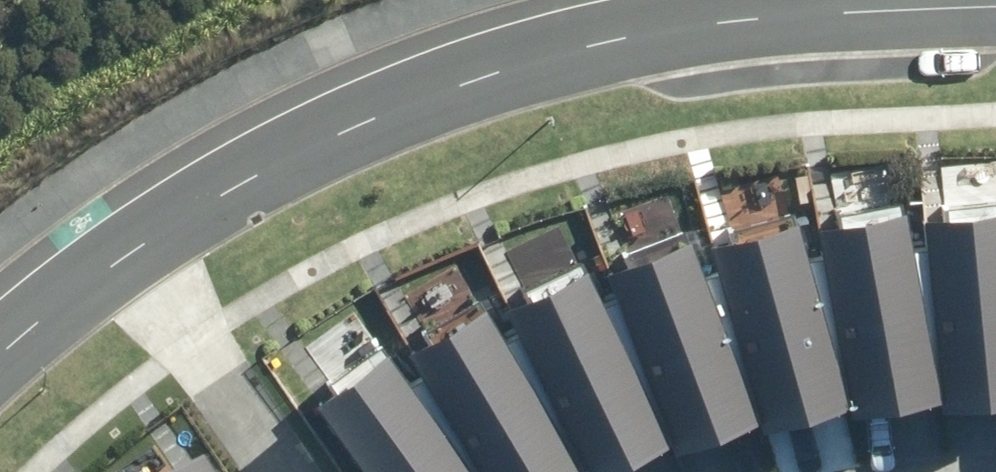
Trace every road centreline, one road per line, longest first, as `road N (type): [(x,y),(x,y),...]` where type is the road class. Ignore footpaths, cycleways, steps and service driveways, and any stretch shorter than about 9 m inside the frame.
road 1 (residential): [(995,4),(779,17),(628,36),(502,71),(249,177),(128,255)]
road 2 (residential): [(128,255),(270,471)]
road 3 (residential): [(128,255),(0,356)]

